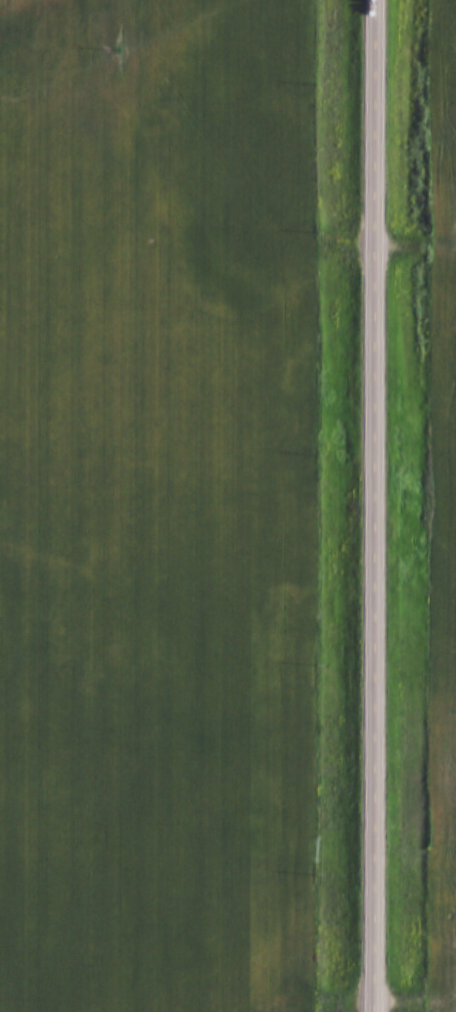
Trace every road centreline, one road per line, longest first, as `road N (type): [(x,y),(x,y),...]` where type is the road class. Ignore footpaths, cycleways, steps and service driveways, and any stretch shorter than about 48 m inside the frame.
road 1 (secondary): [(375,1011),(374,0)]

